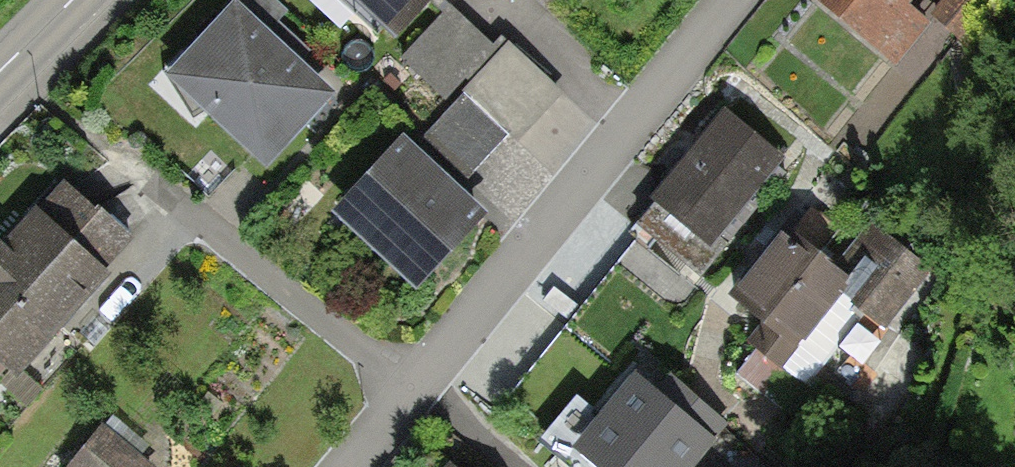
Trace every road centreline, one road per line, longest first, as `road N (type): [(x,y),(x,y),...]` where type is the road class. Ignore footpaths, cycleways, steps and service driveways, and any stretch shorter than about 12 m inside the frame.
road 1 (residential): [(729,0),(356,466)]

